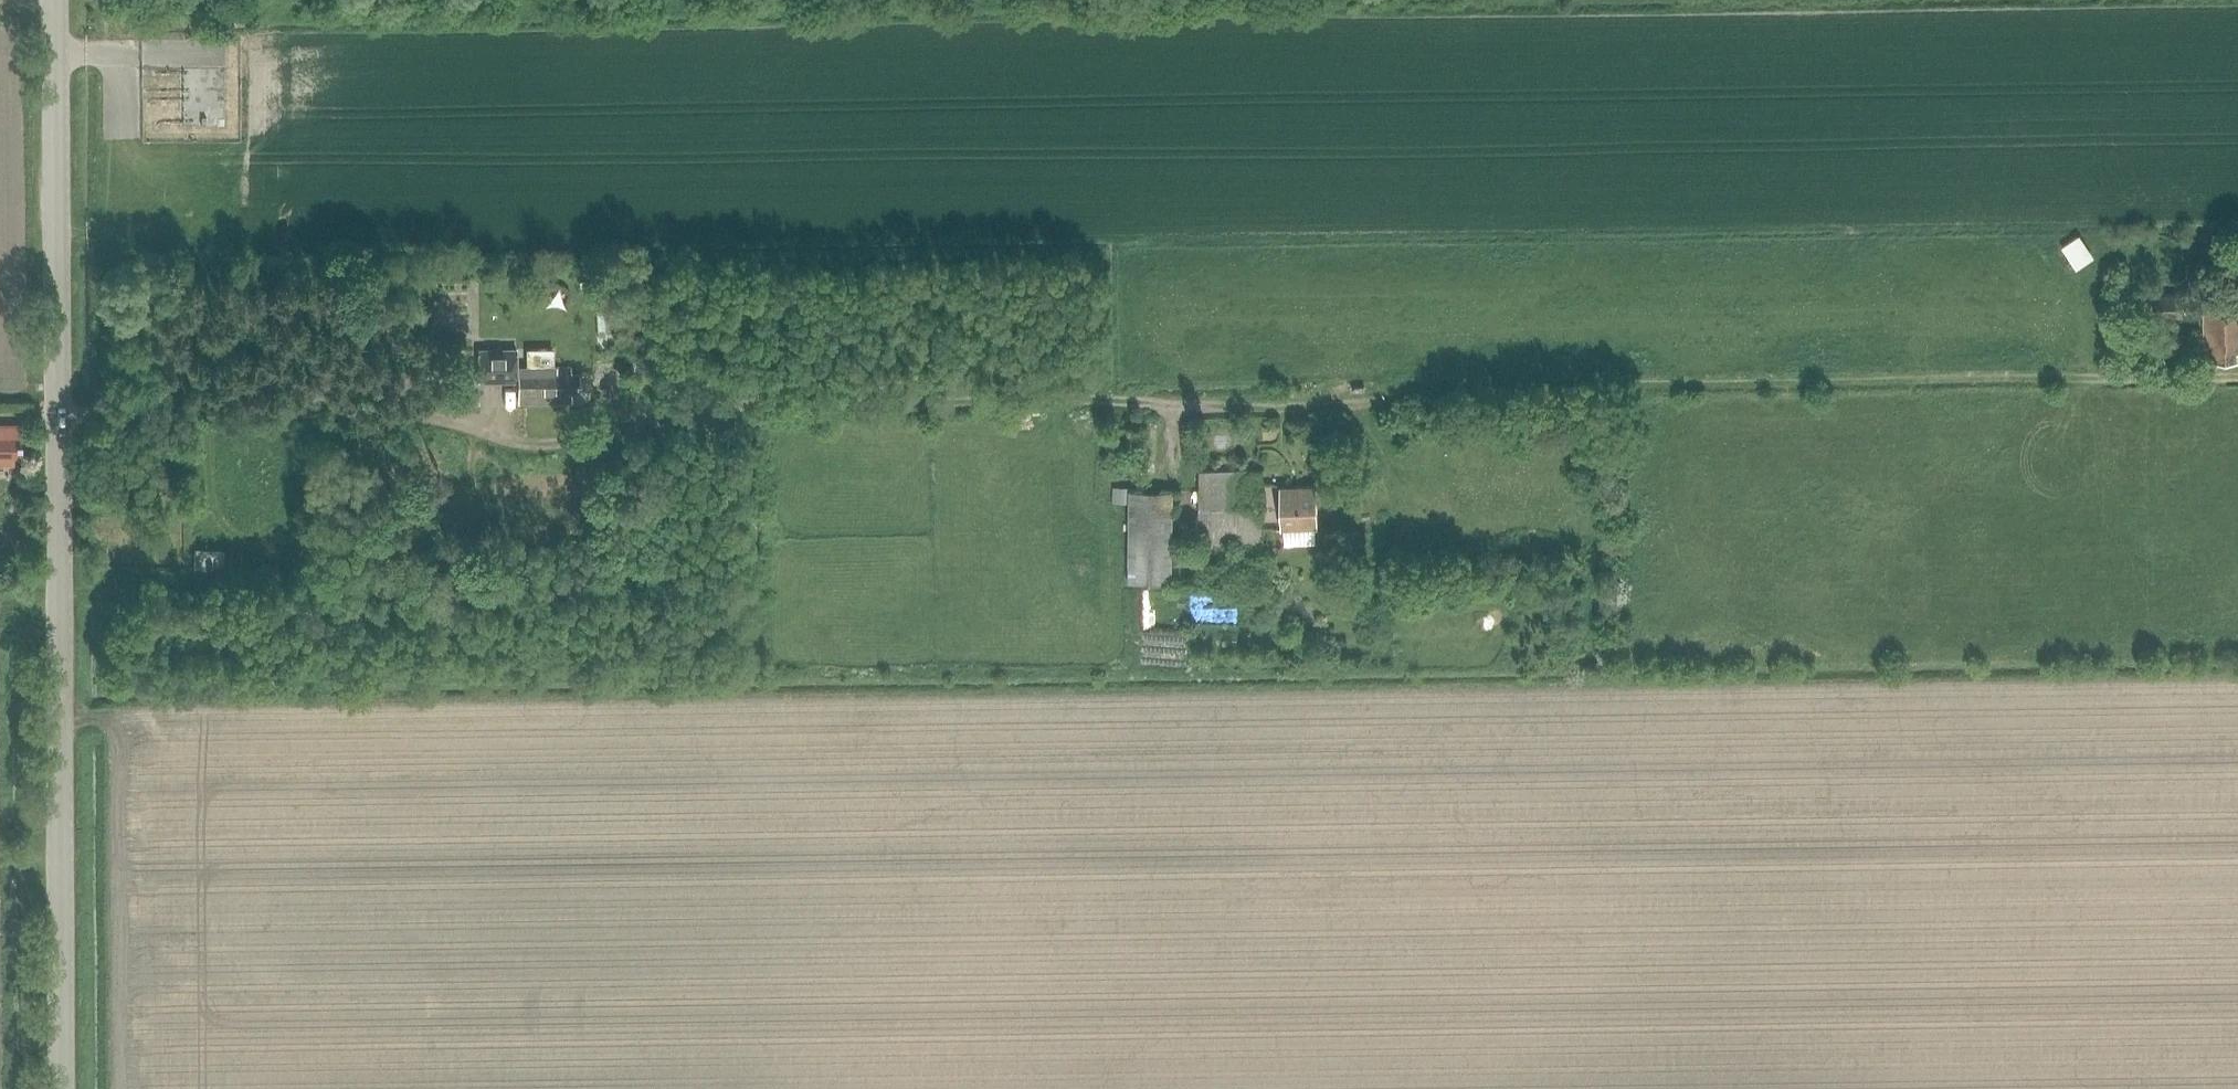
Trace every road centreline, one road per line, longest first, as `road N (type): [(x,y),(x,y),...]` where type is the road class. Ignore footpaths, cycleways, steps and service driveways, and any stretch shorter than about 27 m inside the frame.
road 1 (track): [(2237,380),(687,407),(603,436),(529,445),(454,417),(56,416)]
road 2 (unclassified): [(59,1088),(53,0)]

